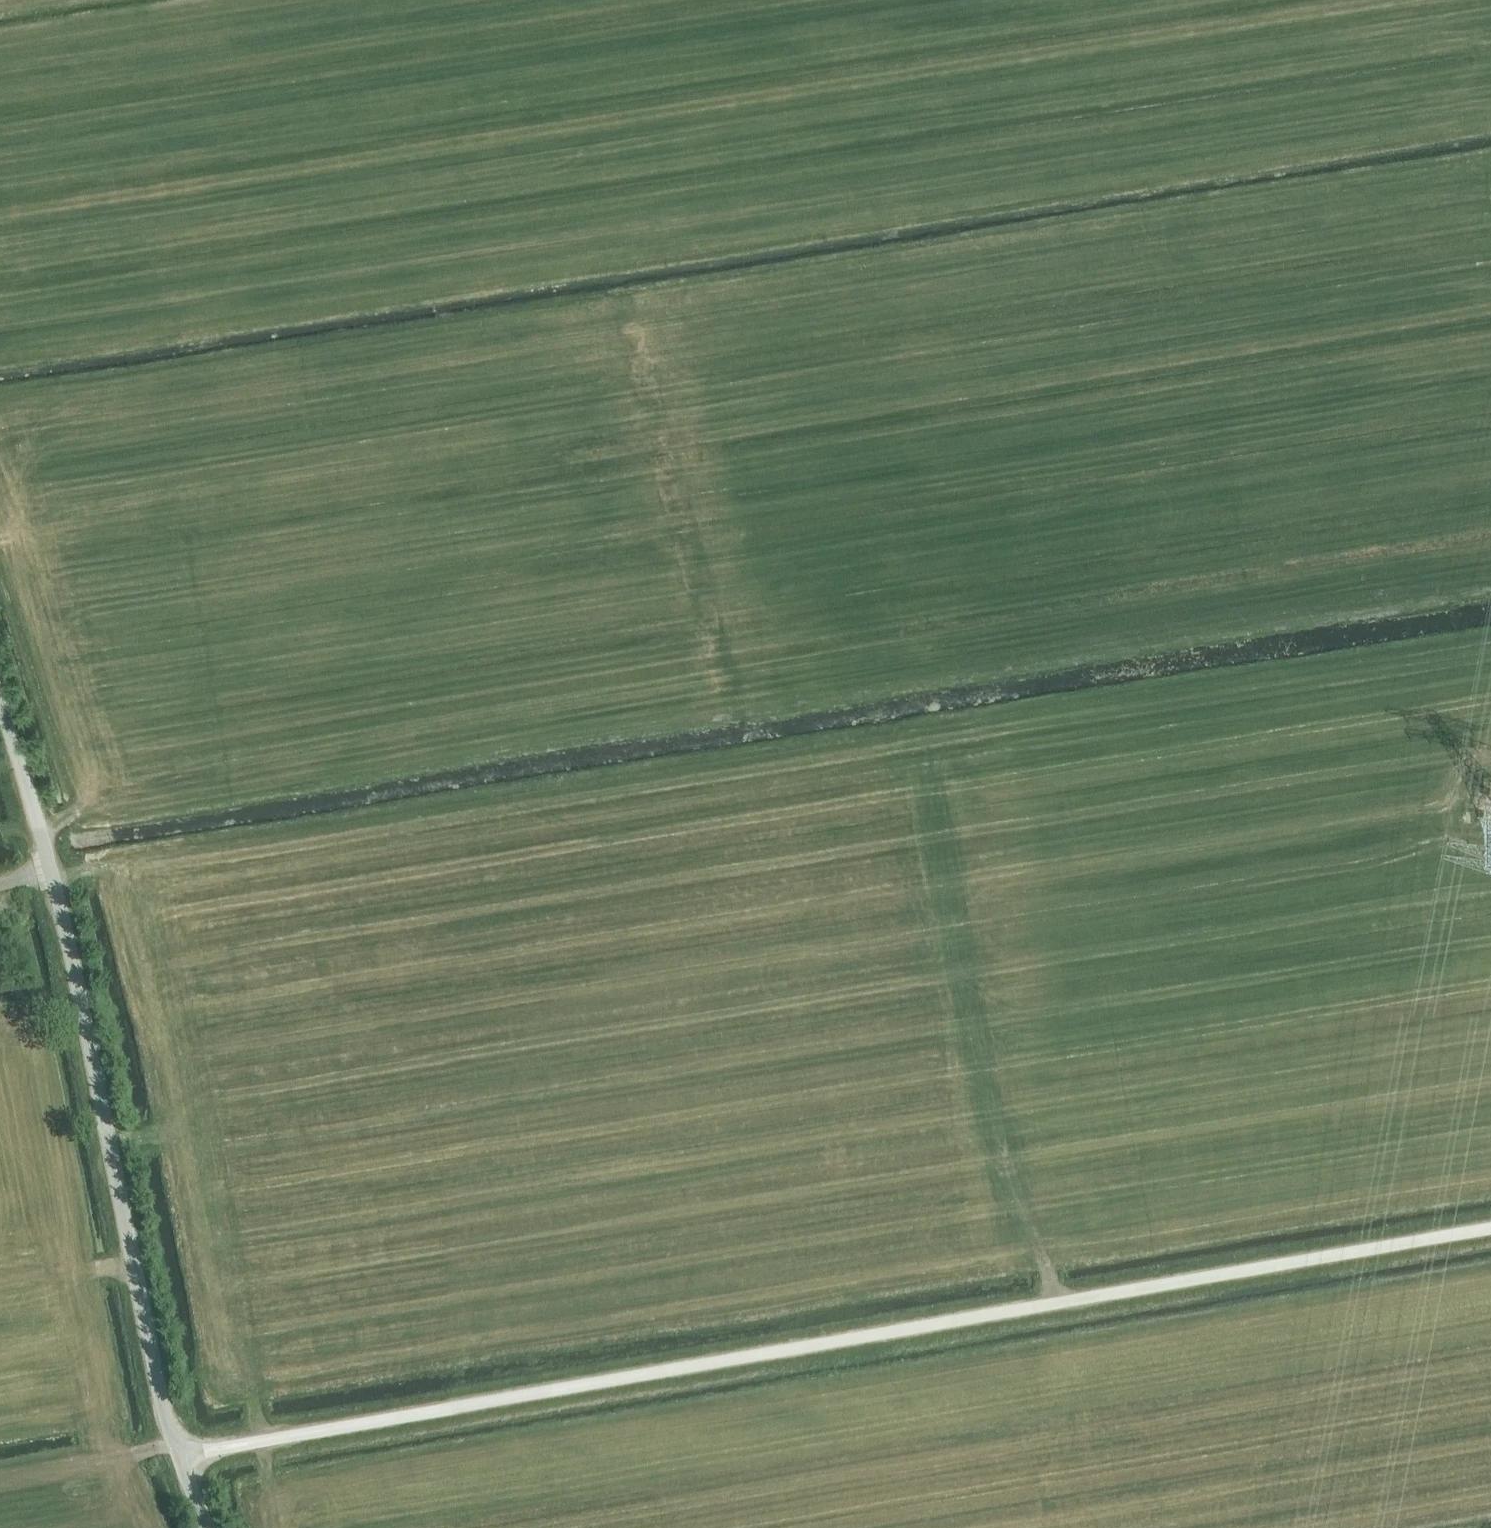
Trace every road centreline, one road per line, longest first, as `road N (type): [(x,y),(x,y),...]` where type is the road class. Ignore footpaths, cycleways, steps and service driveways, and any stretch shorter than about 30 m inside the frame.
road 1 (unclassified): [(208,1527),(157,1388),(61,912),(0,704)]

